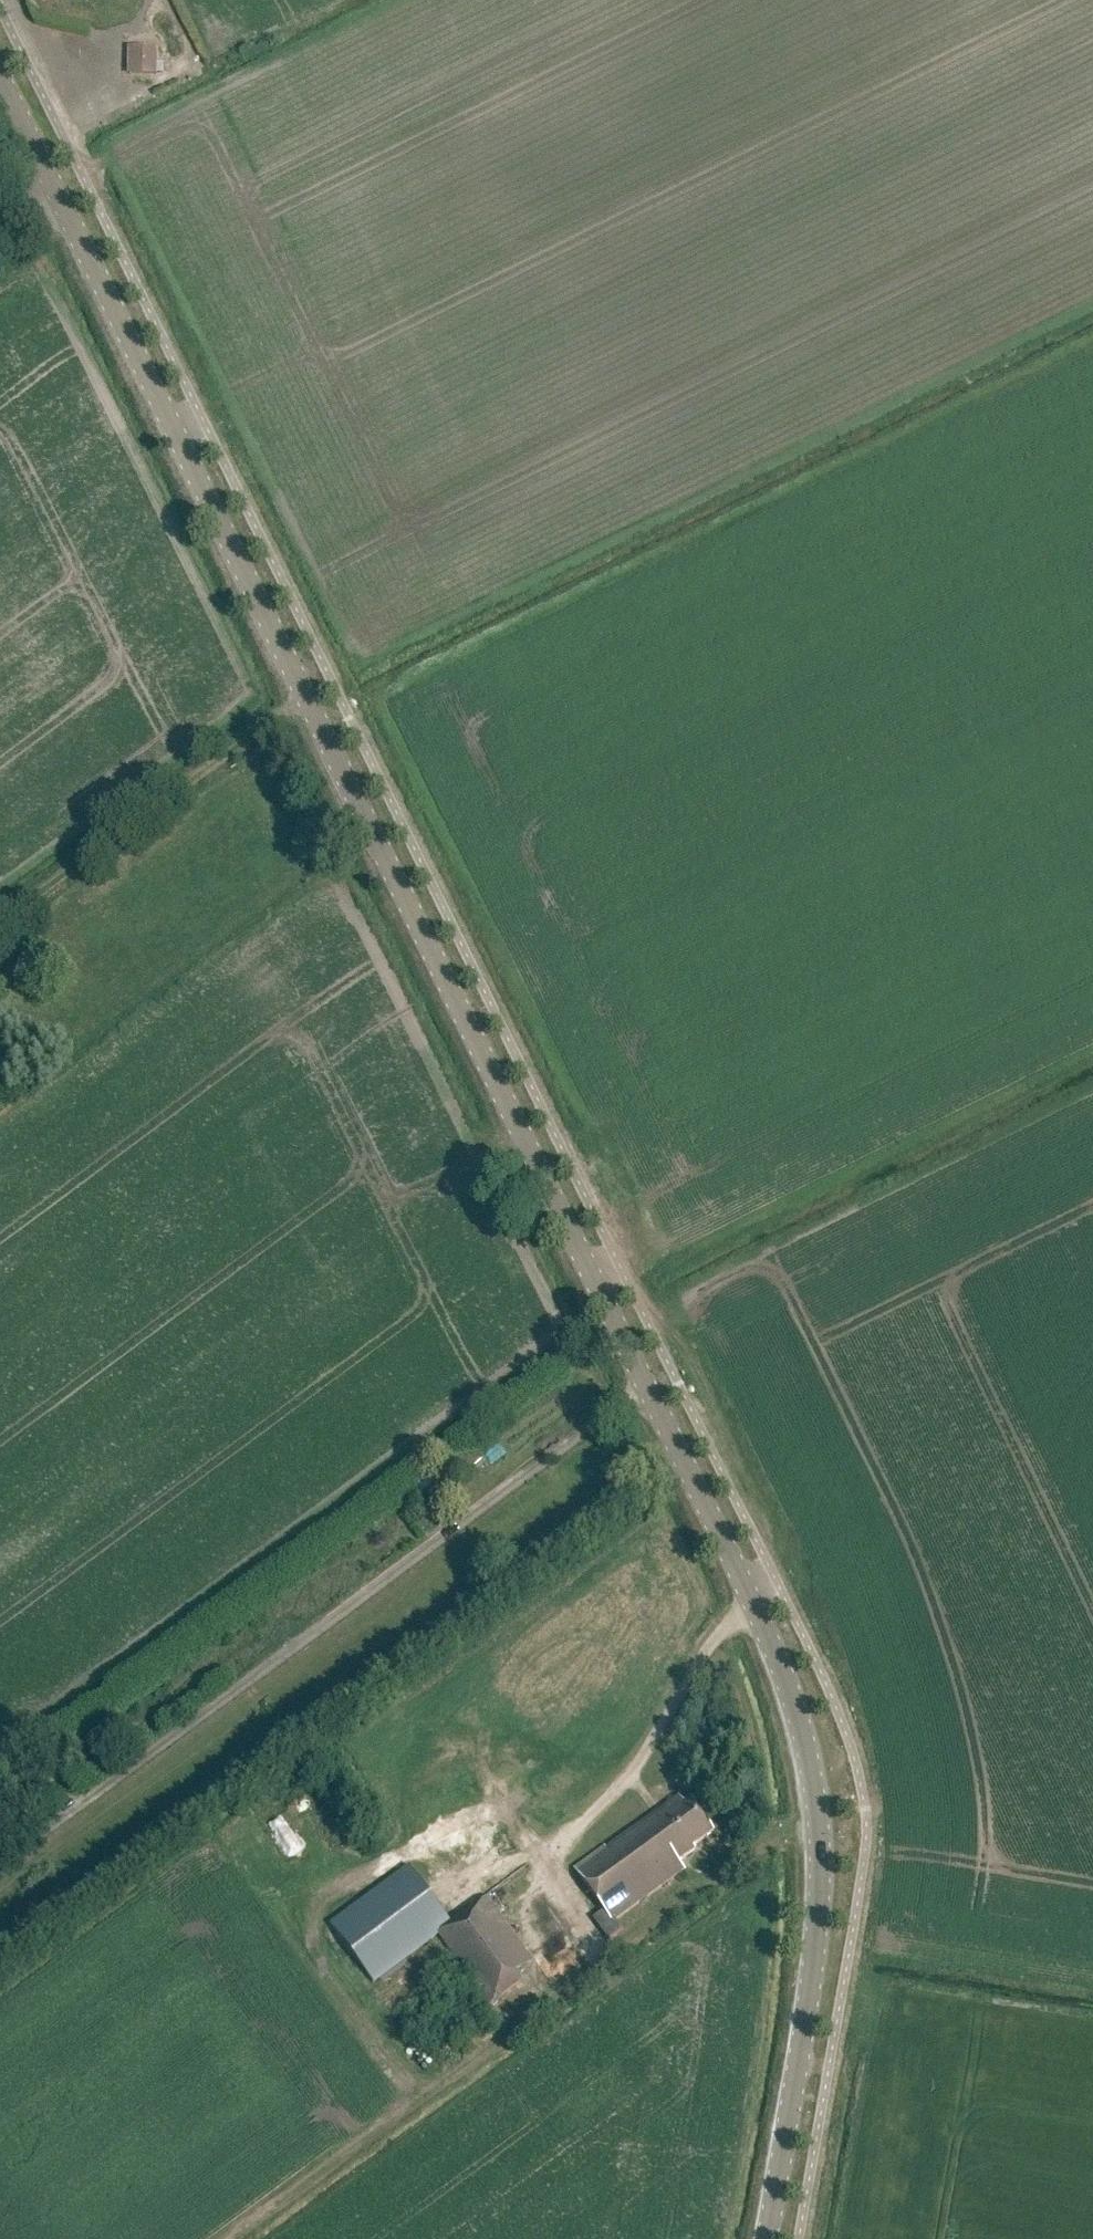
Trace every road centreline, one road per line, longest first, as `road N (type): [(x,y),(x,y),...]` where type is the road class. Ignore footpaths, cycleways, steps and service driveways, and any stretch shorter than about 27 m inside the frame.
road 1 (secondary): [(758,2238),(808,1944),(814,1832),(800,1730),(769,1635),(0,90)]

